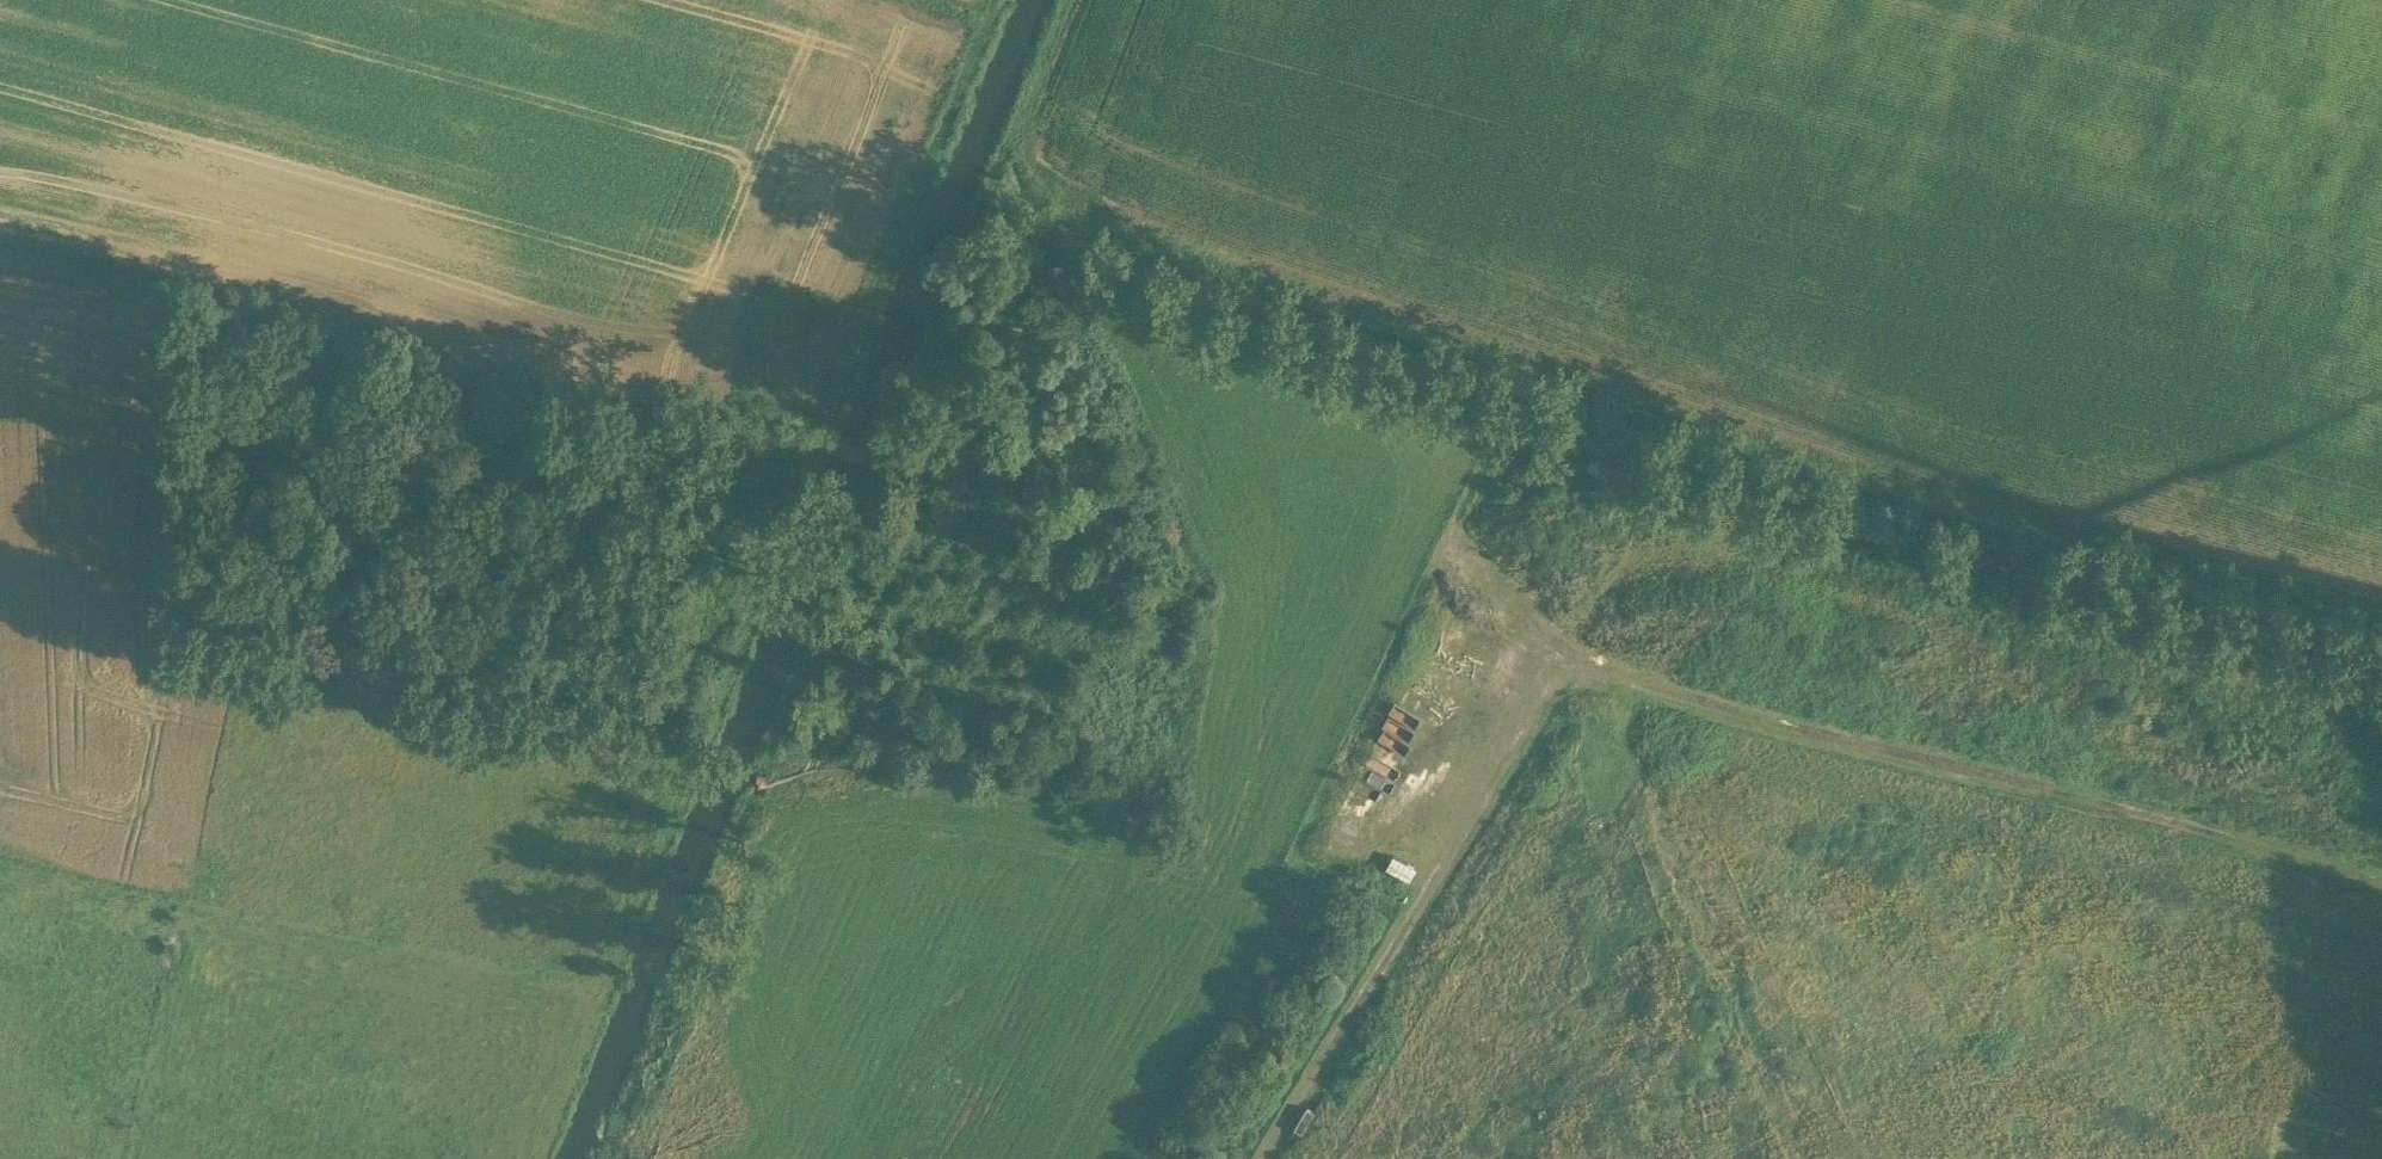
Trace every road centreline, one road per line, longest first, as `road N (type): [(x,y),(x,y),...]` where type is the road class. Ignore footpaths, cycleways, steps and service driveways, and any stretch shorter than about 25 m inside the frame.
road 1 (track): [(0,267),(152,304)]

